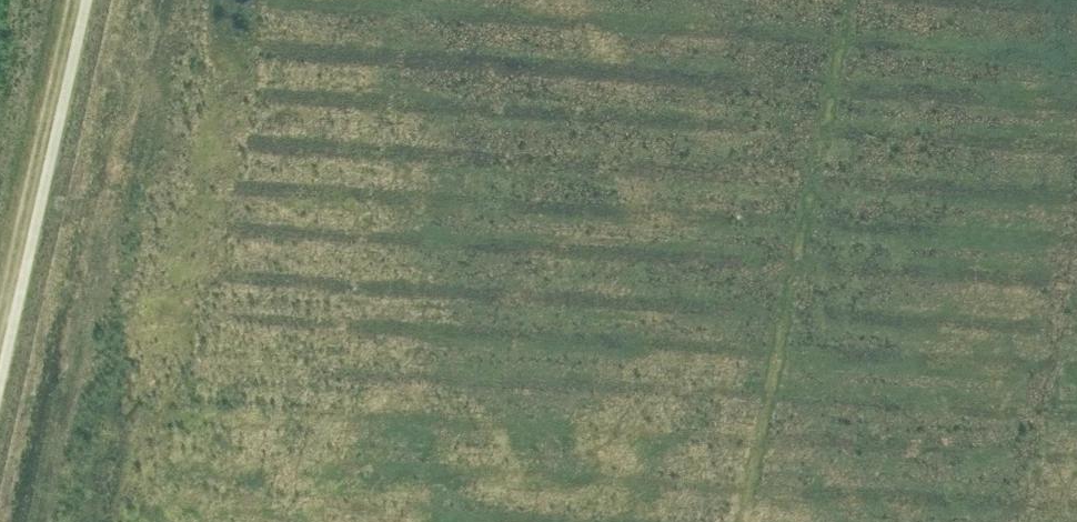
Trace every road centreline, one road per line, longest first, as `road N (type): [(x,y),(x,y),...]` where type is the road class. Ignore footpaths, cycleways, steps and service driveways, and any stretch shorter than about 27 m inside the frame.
road 1 (track): [(0,298),(68,0)]

